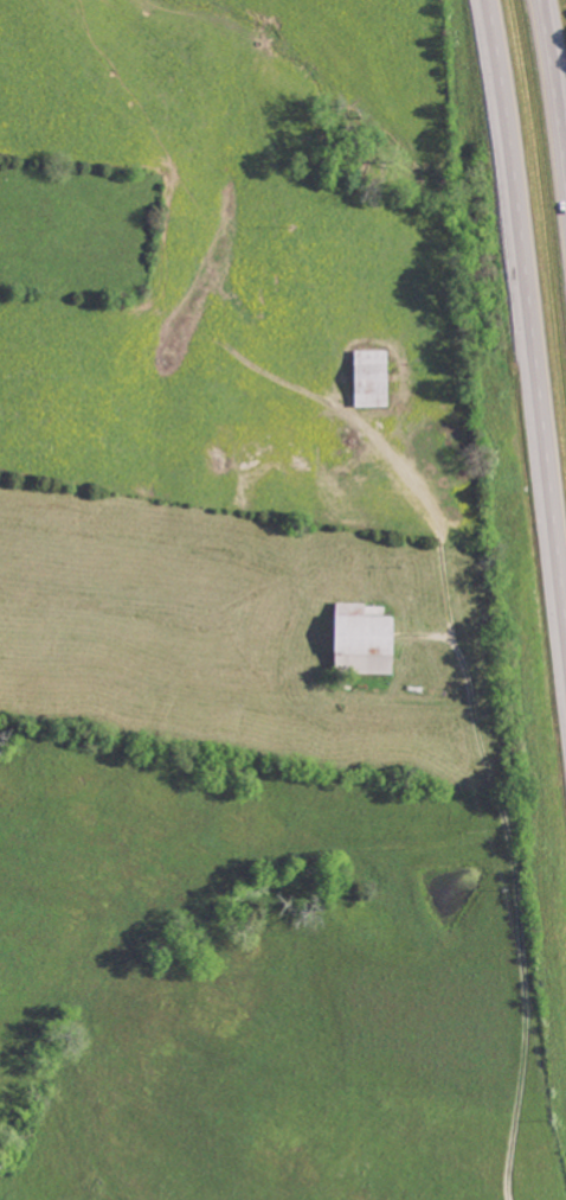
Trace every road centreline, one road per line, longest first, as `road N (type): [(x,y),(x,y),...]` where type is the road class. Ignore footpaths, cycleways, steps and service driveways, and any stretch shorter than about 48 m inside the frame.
road 1 (trunk): [(487,0),(565,625)]
road 2 (trunk): [(565,201),(539,0)]

